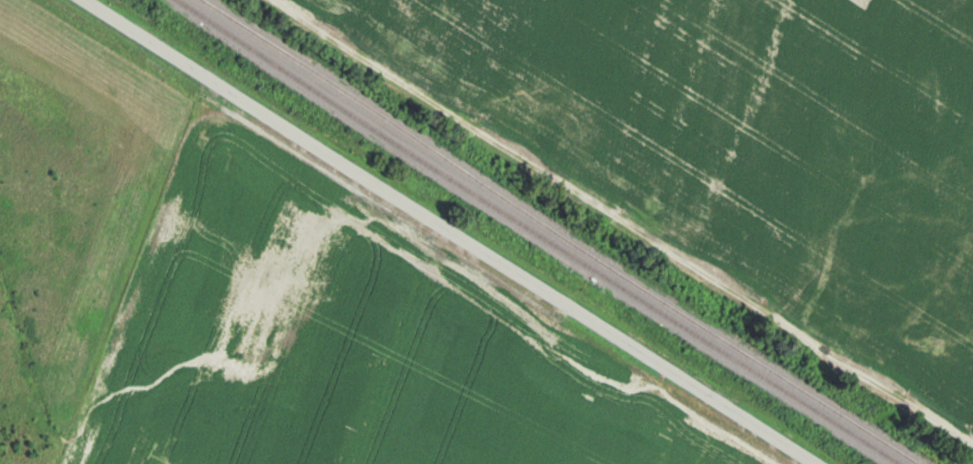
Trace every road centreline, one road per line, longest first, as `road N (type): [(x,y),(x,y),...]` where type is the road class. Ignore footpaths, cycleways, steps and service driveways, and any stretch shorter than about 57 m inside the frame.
road 1 (tertiary): [(85,0),(816,463)]
road 2 (residential): [(972,444),(267,0)]

